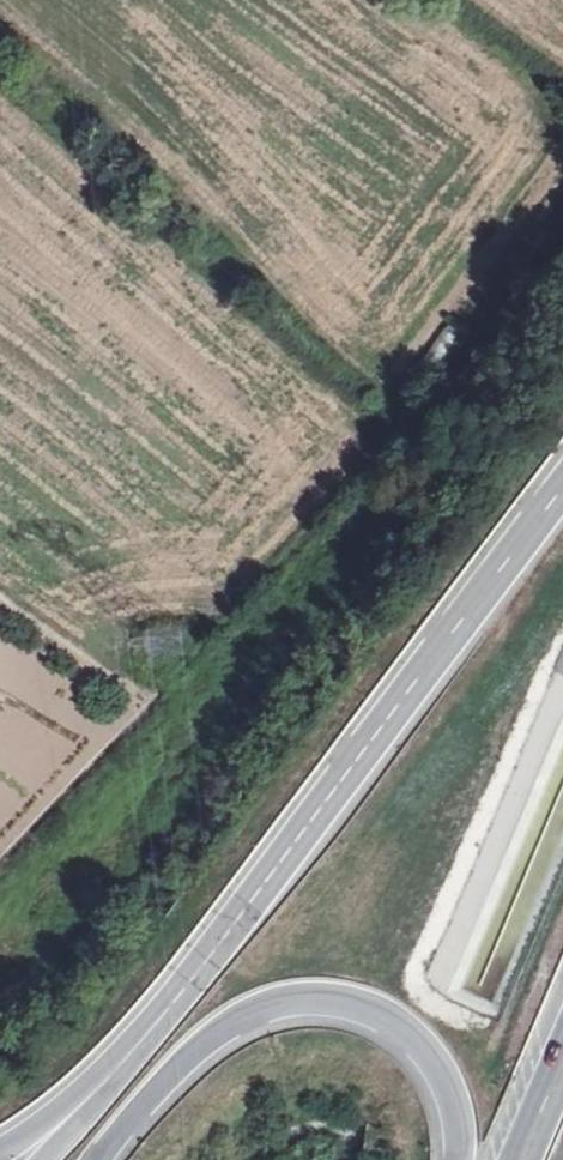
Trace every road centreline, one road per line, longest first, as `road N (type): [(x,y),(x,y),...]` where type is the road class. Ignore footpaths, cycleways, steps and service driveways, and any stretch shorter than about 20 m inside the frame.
road 1 (motorway): [(562,485),(169,1012),(101,1087)]
road 2 (motorway): [(96,1159),(229,1026),(278,1005),(327,1000),(393,1024),(427,1057),(450,1101),(458,1159)]

